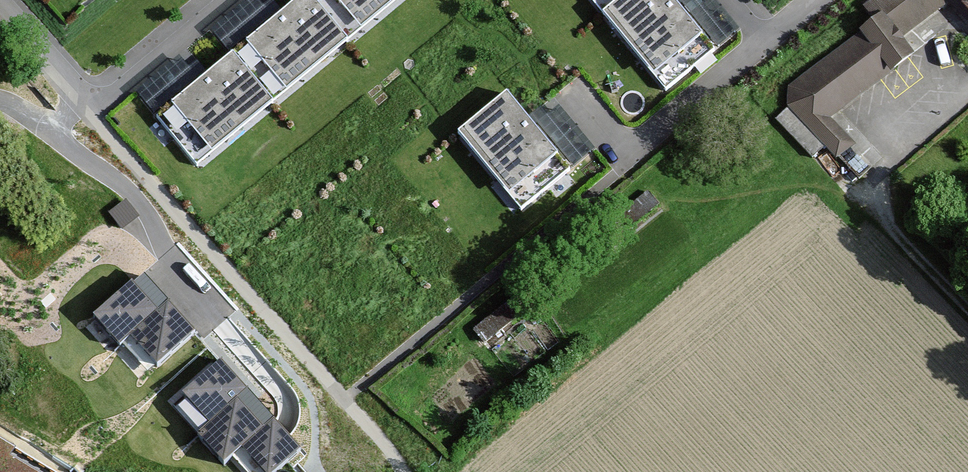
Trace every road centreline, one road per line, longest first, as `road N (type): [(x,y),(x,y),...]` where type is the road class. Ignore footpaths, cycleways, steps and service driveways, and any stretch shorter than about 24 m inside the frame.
road 1 (residential): [(85,106),(0,8)]

